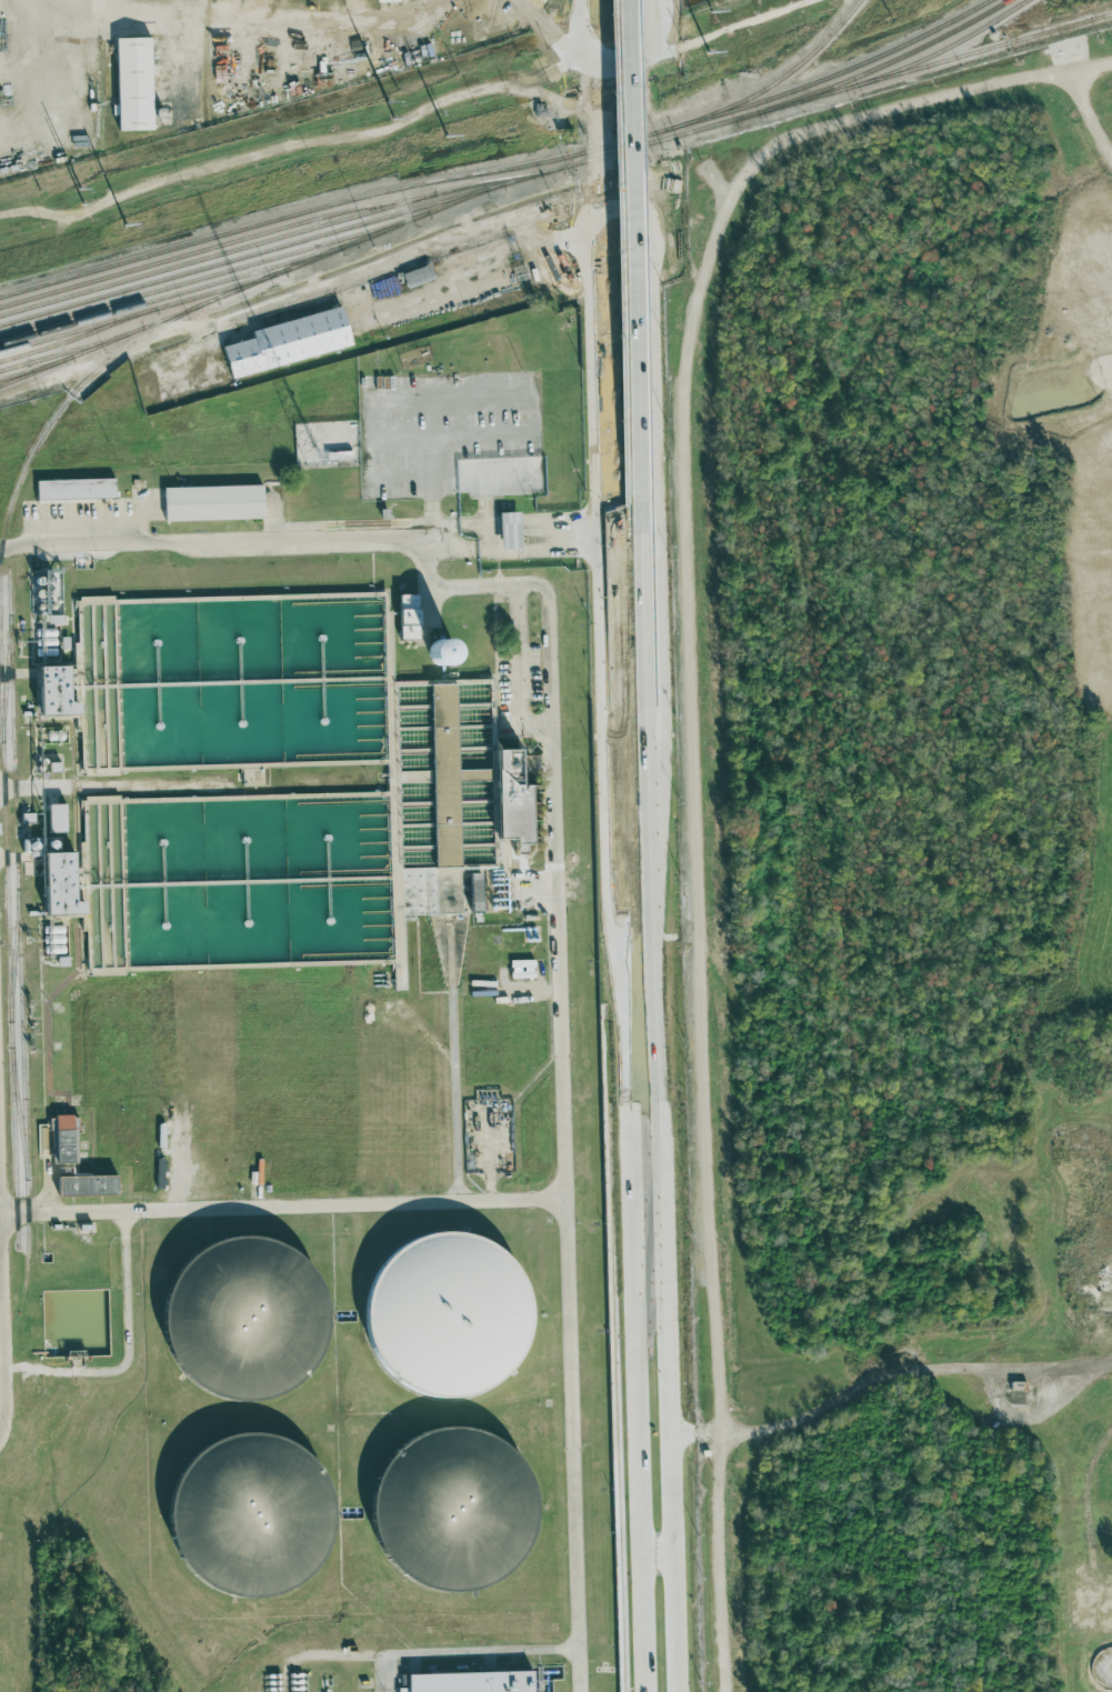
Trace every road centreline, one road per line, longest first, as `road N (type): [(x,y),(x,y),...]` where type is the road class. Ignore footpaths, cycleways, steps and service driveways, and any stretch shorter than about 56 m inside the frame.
road 1 (primary): [(599,0),(646,1691)]
road 2 (primary): [(676,1691),(641,618)]
road 3 (primary): [(641,547),(625,0)]

